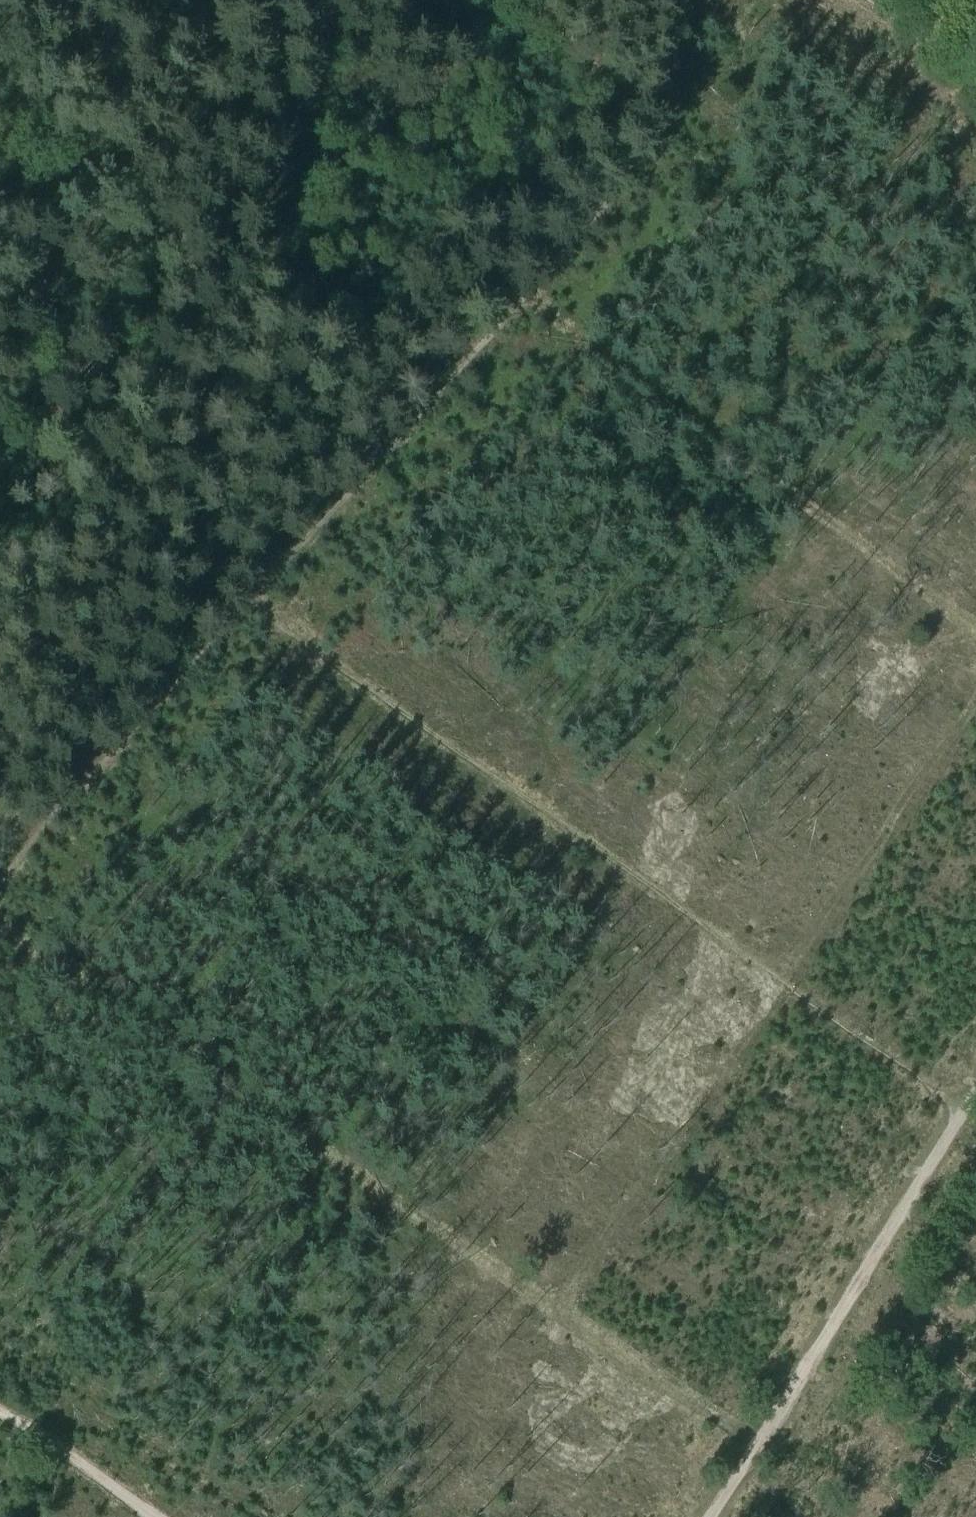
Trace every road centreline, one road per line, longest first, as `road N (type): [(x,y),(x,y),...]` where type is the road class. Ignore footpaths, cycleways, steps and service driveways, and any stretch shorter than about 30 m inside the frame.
road 1 (track): [(963,1115),(713,1516)]
road 2 (track): [(152,1516),(0,1411)]

